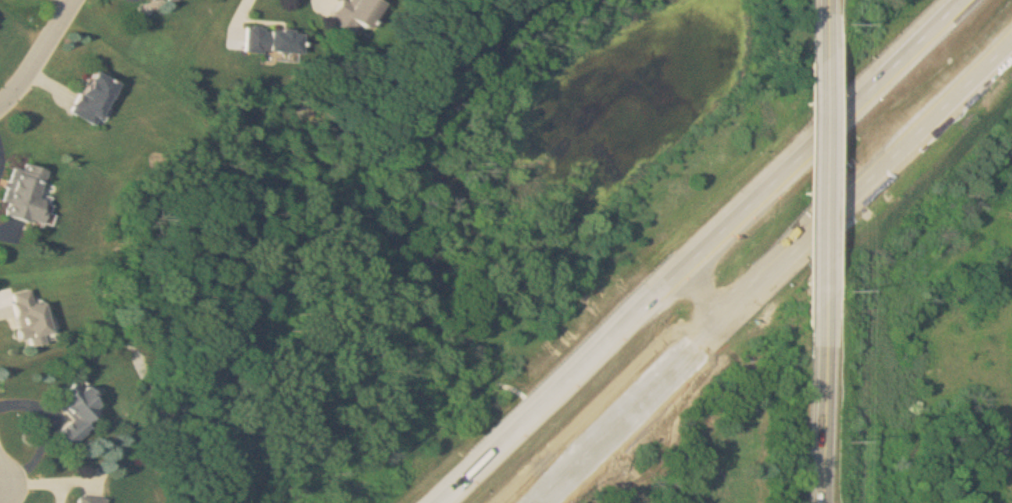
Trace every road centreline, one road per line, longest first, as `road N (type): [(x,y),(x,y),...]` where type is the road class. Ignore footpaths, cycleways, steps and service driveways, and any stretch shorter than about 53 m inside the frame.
road 1 (motorway): [(874,82),(554,386)]
road 2 (motorway): [(581,459),(821,226)]
road 3 (motorway): [(821,226),(1011,47)]
road 4 (tertiary): [(818,94),(819,300)]
road 5 (tertiary): [(821,502),(819,300)]
road 6 (residential): [(81,0),(0,107)]

